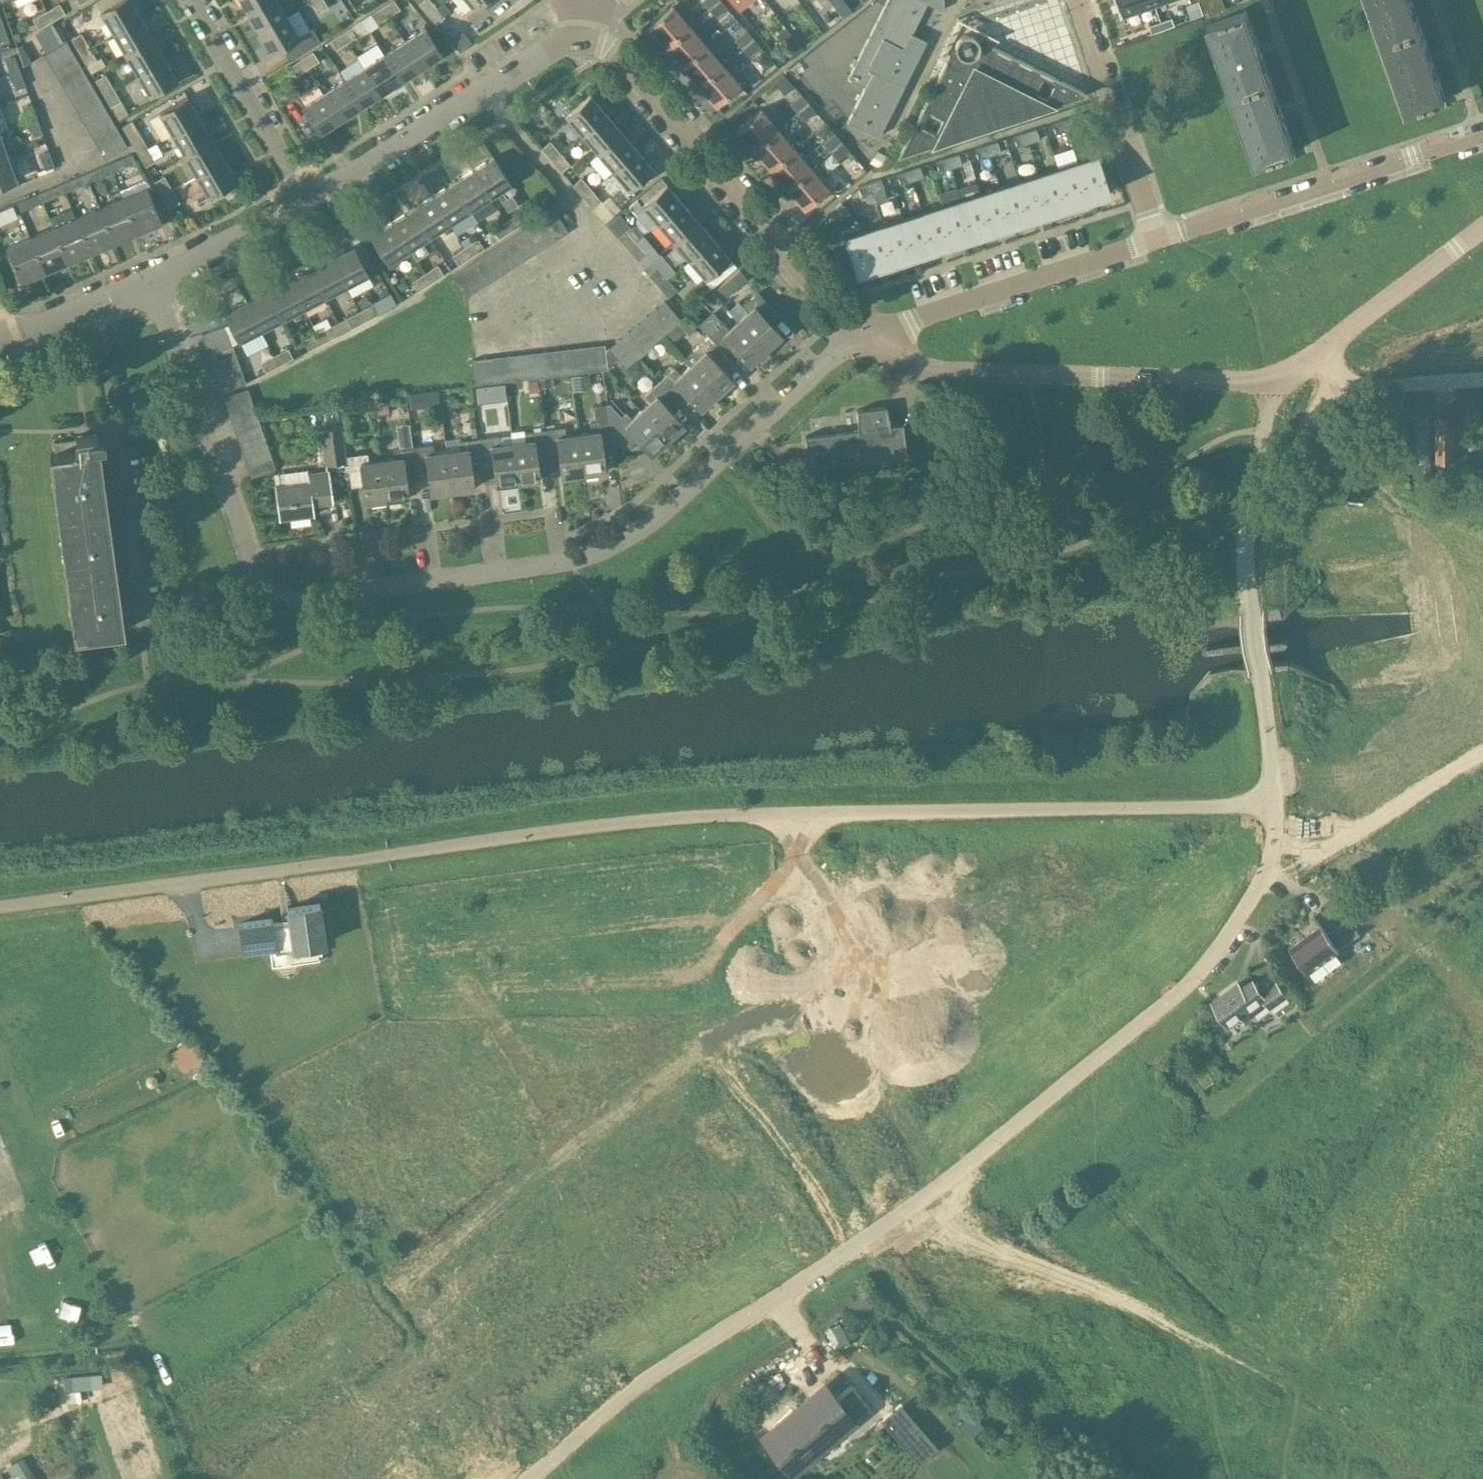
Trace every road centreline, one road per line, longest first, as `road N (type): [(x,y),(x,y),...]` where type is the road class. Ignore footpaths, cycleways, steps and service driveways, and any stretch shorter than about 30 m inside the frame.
road 1 (unclassified): [(0,904),(664,817),(1276,805)]
road 2 (unclassified): [(519,1478),(634,1387),(799,1285),(1016,1125),(1202,968),(1267,875),(1276,805)]
road 3 (residential): [(858,334),(618,548),(580,561),(293,601),(272,599),(255,582),(152,284)]
road 4 (residential): [(858,334),(582,19)]
road 5 (unclassified): [(1263,385),(926,372),(885,361),(858,334)]
road 6 (unclassified): [(1276,805),(1246,563),(1246,499),(1259,459)]
road 7 (residential): [(1156,237),(1482,135)]
road 8 (residential): [(302,206),(431,131),(582,19)]
road 9 (residential): [(143,625),(97,310)]
road 10 (residential): [(858,334),(1156,237)]
road 11 (unclassified): [(1263,385),(1482,225)]
road 12 (residential): [(1156,237),(1078,0)]
road 13 (residential): [(302,206),(187,0)]
road 14 (residential): [(152,284),(302,206)]
road 15 (unclassified): [(1259,459),(1362,386)]
road 16 (unclassified): [(1362,386),(1482,380)]

